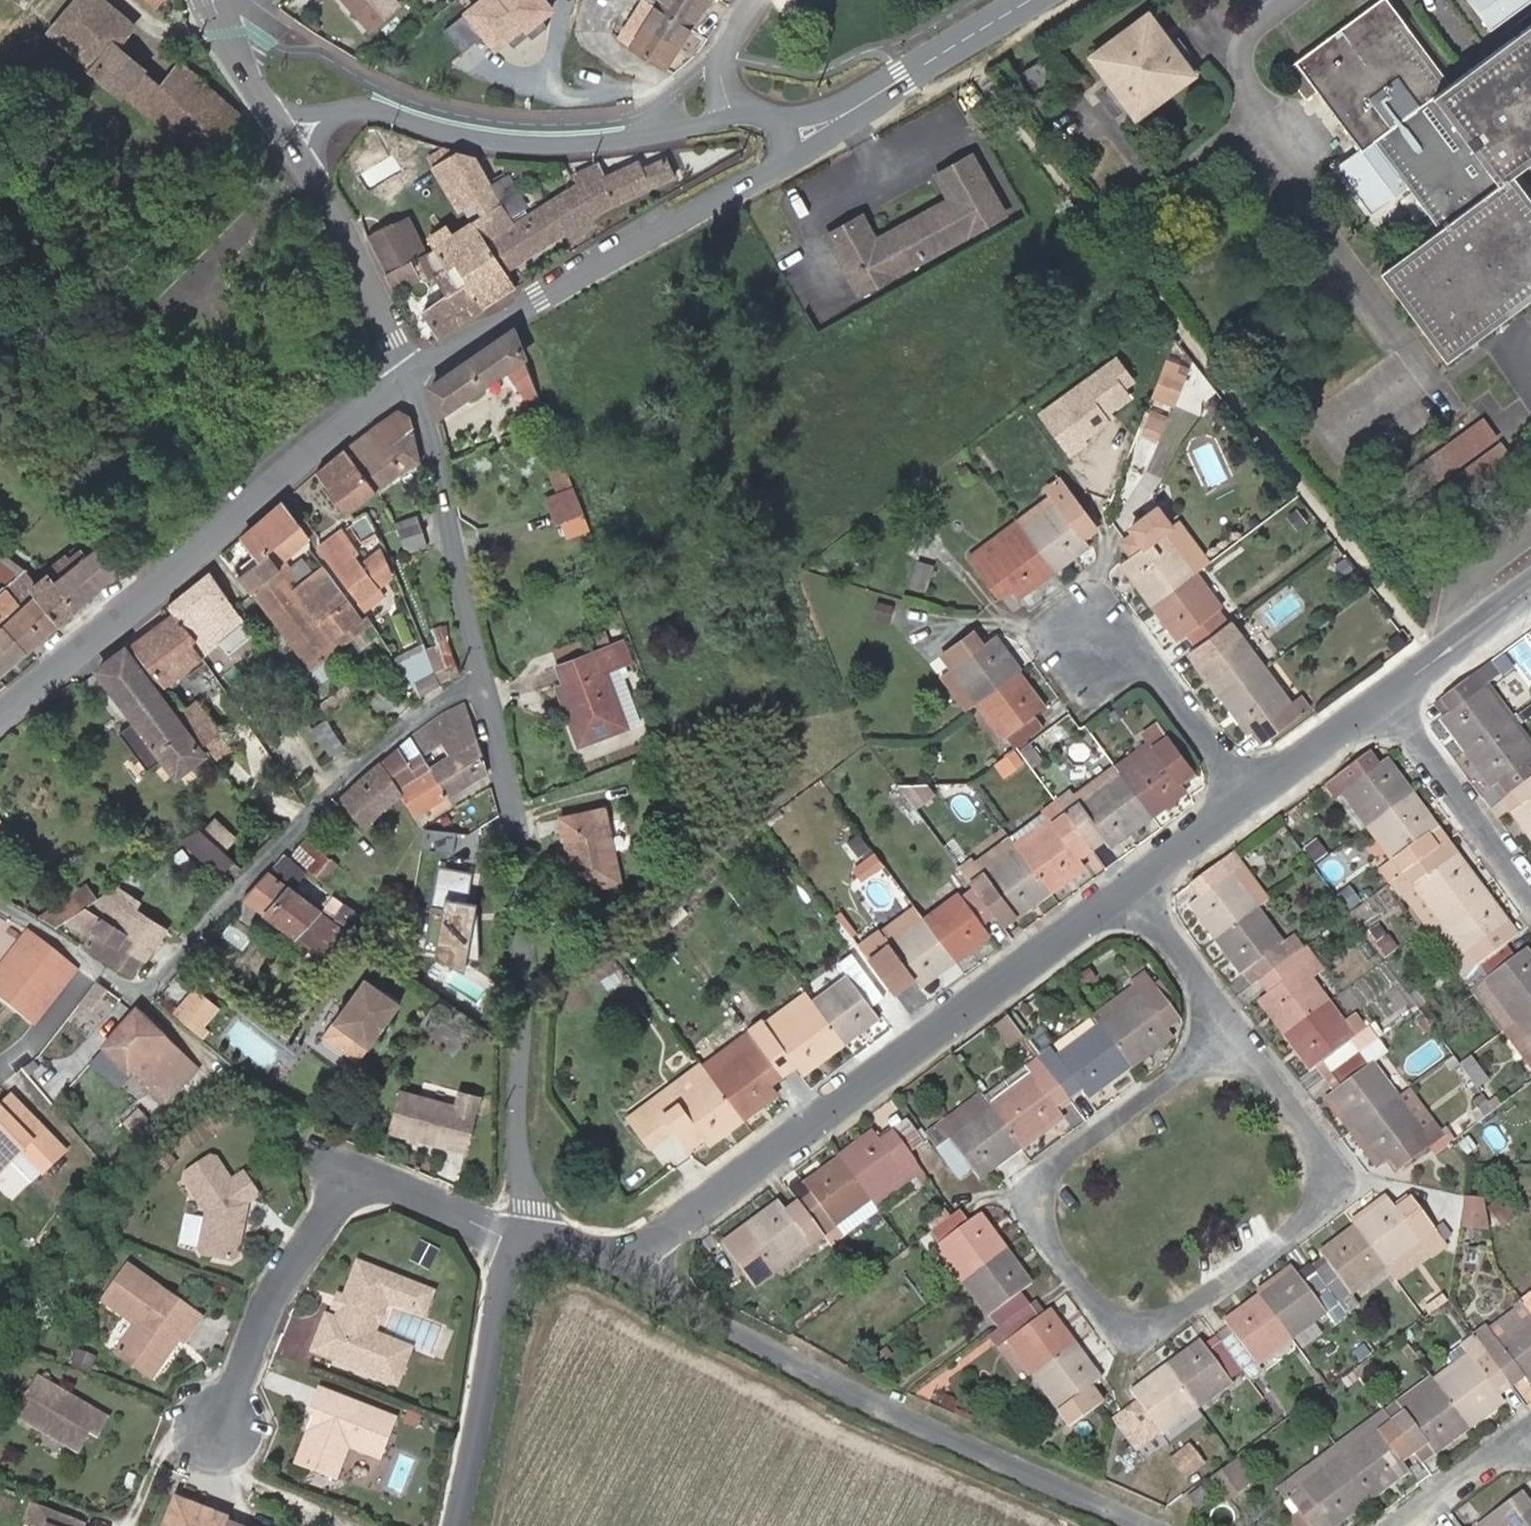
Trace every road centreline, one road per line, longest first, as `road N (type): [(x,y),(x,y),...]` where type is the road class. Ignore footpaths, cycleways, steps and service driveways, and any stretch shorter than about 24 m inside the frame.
road 1 (residential): [(521,1235),(656,1243),(1125,889)]
road 2 (residential): [(521,1235),(1158,1525)]
road 3 (unclassified): [(487,664),(518,840),(521,1235)]
road 4 (tertiary): [(411,375),(0,721)]
road 5 (residential): [(487,664),(347,777),(130,979)]
road 6 (residential): [(225,1425),(280,1298),(363,1166),(501,1236),(521,1235)]
road 7 (tertiary): [(734,115),(601,145),(500,142),(364,111),(288,137)]
road 8 (residential): [(1136,1323),(1108,1306),(1049,1234),(1039,1200),(1045,1176),(1078,1144),(1243,1043)]
road 9 (tertiary): [(411,375),(781,166)]
road 10 (residential): [(1243,1043),(1328,1148),(1330,1173),(1304,1215),(1180,1309),(1136,1323)]
road 11 (unclassified): [(411,375),(467,553),(487,664)]
road 12 (residential): [(521,1235),(501,1275),(454,1525)]
road 13 (tertiary): [(288,137),(411,375)]
road 14 (residential): [(1530,882),(1394,696)]
road 15 (residential): [(1116,617),(1262,794)]
road 16 (tertiary): [(852,110),(1027,0)]
road 17 (residential): [(1243,1043),(1125,889)]
road 18 (residential): [(1383,1525),(1527,1422)]
road 19 (residential): [(1394,696),(1530,594)]
road 20 (residential): [(1125,889),(1262,794)]
road 21 (residential): [(1262,794),(1394,696)]
road 22 (residential): [(130,979),(32,1064),(0,1070)]
road 23 (tertiary): [(288,137),(214,0)]
road 24 (residential): [(130,979),(0,907)]
road 25 (residential): [(756,0),(719,56),(734,115)]

